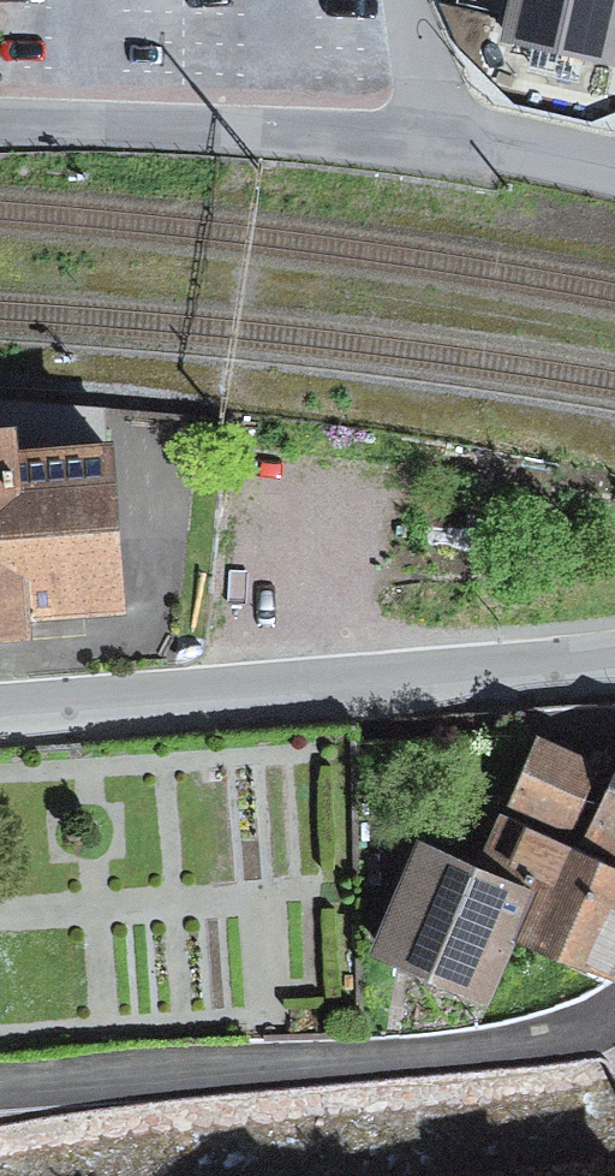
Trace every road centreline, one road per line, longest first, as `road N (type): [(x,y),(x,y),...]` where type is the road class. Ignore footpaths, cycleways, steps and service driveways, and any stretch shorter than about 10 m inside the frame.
road 1 (residential): [(603,1021),(503,1046),(0,1094)]
road 2 (residential): [(0,712),(517,681)]
road 3 (residential): [(0,133),(448,151)]
road 4 (residential): [(448,151),(614,175)]
road 5 (residential): [(399,0),(437,98),(448,151)]

